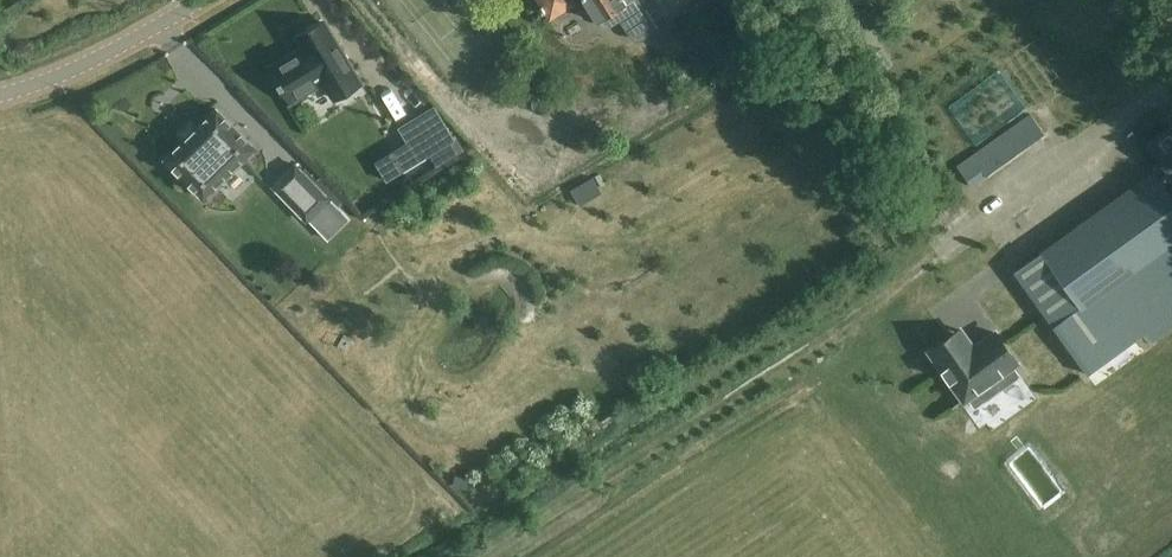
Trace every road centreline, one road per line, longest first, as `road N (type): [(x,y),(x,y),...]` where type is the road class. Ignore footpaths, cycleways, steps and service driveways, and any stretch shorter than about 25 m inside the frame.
road 1 (tertiary): [(0,97),(133,46),(204,0)]

